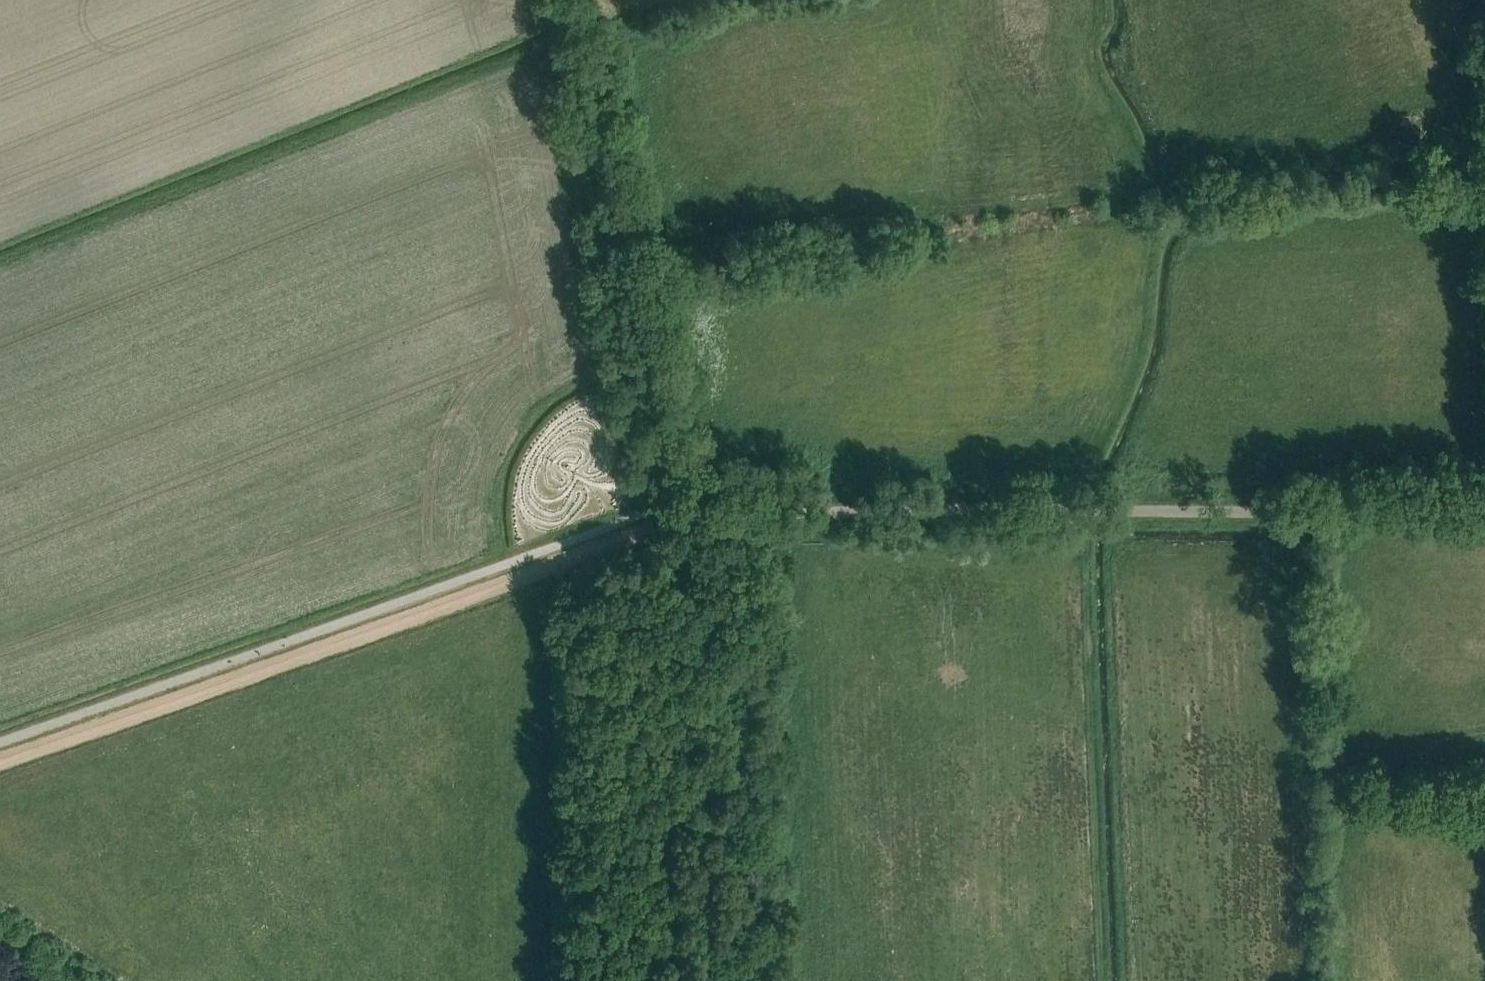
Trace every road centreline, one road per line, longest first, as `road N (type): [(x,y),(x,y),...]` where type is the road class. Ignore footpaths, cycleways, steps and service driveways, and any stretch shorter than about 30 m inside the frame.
road 1 (unclassified): [(1484,513),(731,516),(675,525),(657,474),(566,0)]
road 2 (track): [(675,525),(0,760)]

